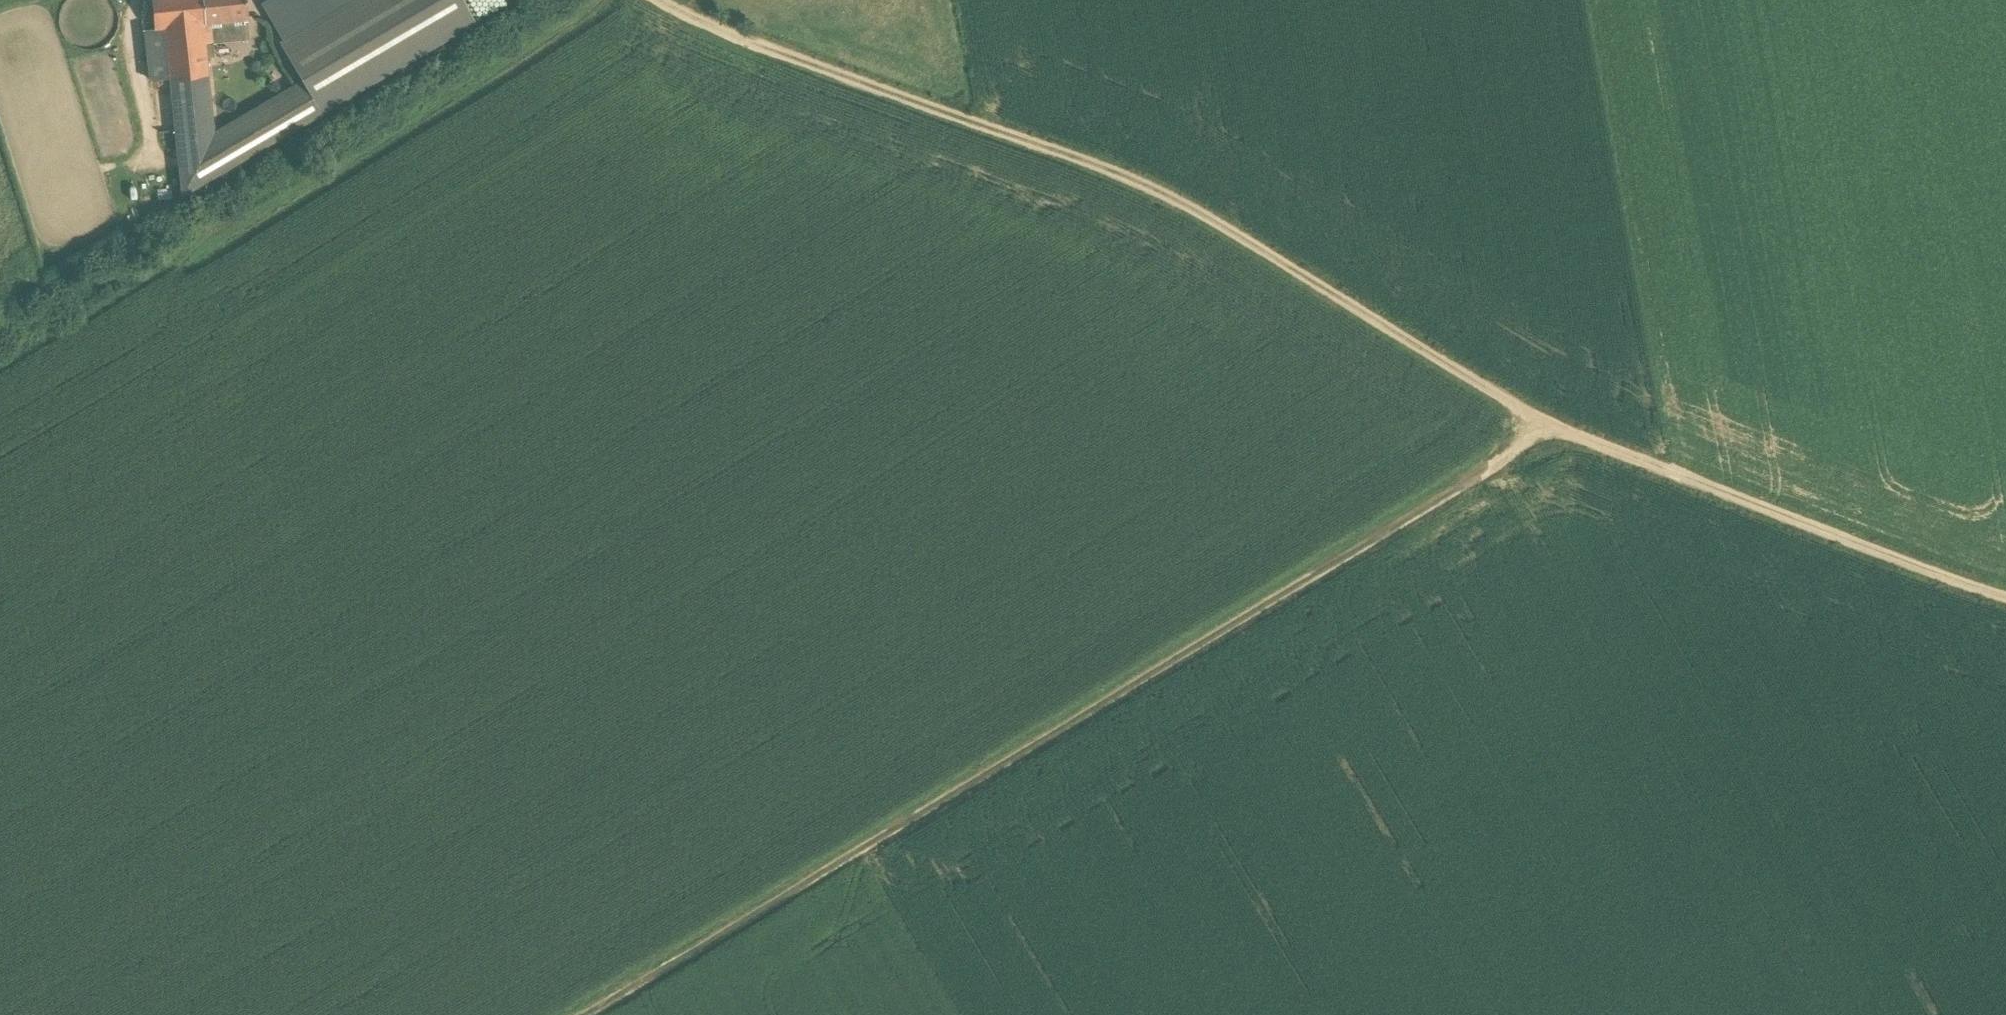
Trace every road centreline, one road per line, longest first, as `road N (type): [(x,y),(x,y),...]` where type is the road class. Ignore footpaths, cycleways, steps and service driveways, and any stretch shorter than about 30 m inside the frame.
road 1 (track): [(1543,421),(1507,459),(586,1014)]
road 2 (track): [(671,0),(878,87),(1143,184),(1543,421)]
road 3 (track): [(1543,421),(2005,601)]

